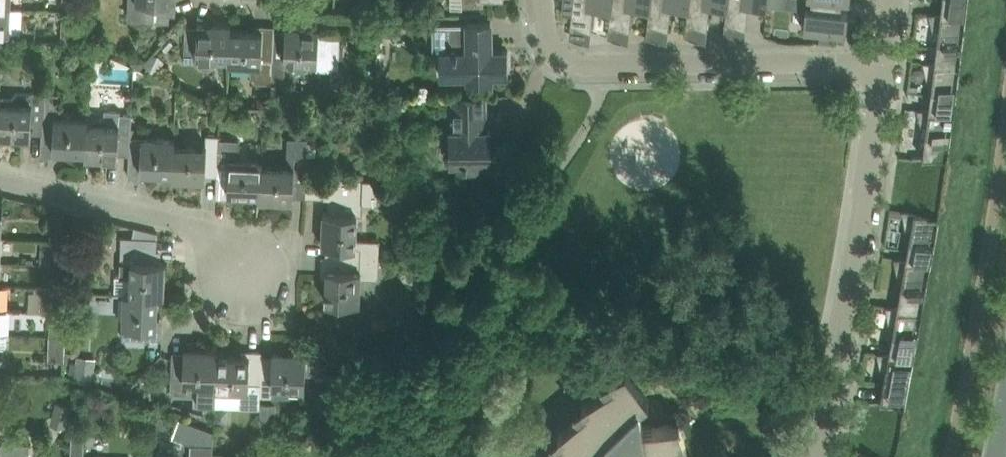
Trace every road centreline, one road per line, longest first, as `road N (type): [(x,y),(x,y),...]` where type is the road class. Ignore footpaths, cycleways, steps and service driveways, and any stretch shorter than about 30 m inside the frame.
road 1 (residential): [(813,456),(868,192),(885,65)]
road 2 (residential): [(885,65),(606,67),(573,61),(554,43),(546,0)]
road 3 (residential): [(253,283),(231,249),(183,219),(0,180)]

